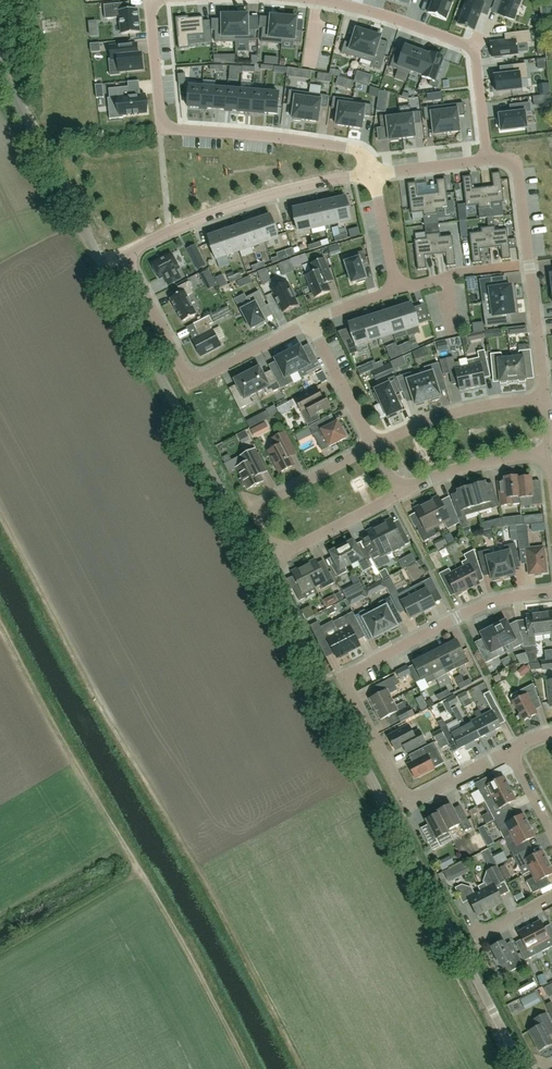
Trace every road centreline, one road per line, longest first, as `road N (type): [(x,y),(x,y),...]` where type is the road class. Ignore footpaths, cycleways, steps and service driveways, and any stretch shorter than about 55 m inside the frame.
road 1 (unclassified): [(523,1068),(102,263)]
road 2 (residential): [(409,803),(350,691),(352,674),(489,604),(551,592)]
road 3 (residential): [(162,0),(152,18),(160,126),(346,149),(372,176)]
road 4 (residential): [(400,493),(296,549),(271,545),(259,510),(266,501),(373,446)]
road 5 (residential): [(486,160),(470,48),(361,9),(300,0)]
road 6 (track): [(142,872),(0,623)]
road 7 (residential): [(311,324),(198,378),(187,373),(125,252)]
road 8 (residential): [(125,252),(292,187),(372,176)]
road 9 (track): [(248,1068),(142,872)]
road 10 (unclassified): [(102,263),(0,69)]
road 11 (residential): [(373,446),(469,409),(545,397)]
road 12 (track): [(142,872),(0,952)]
road 13 (residential): [(547,454),(459,469),(400,493)]
road 14 (residential): [(373,446),(311,324)]
road 15 (residential): [(528,267),(398,289)]
road 16 (residential): [(486,160),(513,164),(528,267)]
road 17 (residential): [(528,267),(545,397)]

